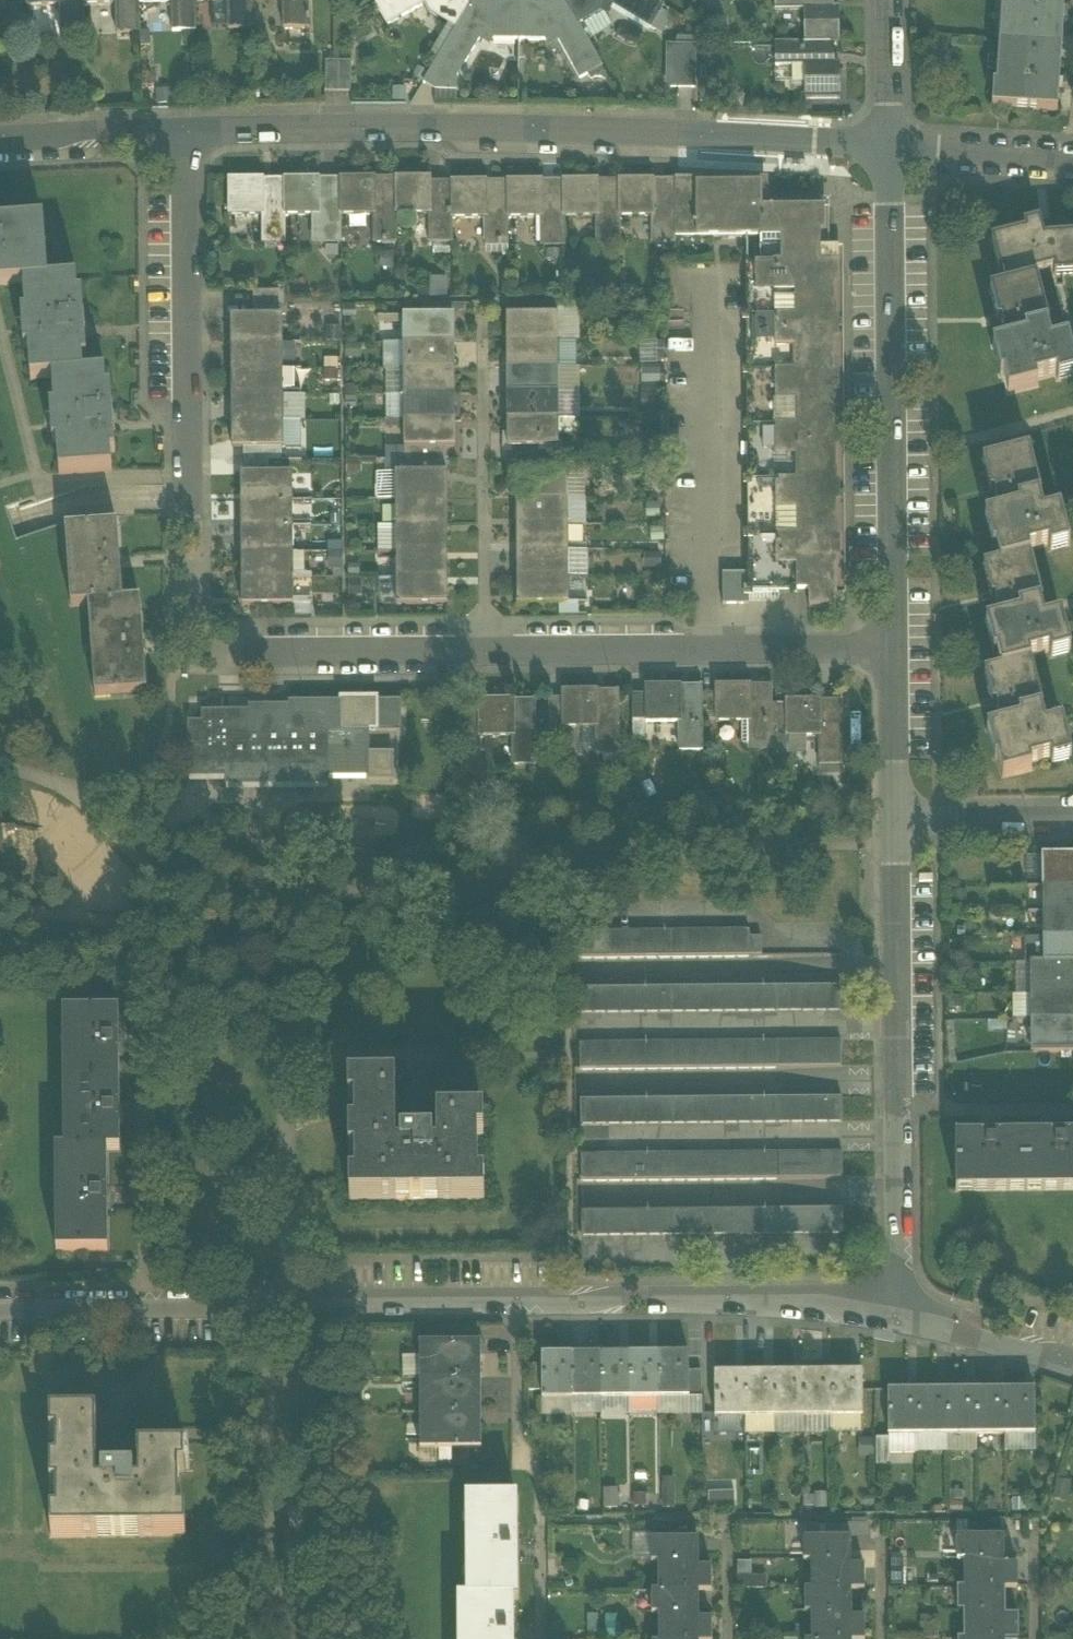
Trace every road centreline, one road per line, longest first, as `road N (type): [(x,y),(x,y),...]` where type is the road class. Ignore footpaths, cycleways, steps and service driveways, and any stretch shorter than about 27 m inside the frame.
road 1 (residential): [(896,1306),(0,1311)]
road 2 (residential): [(186,133),(888,147)]
road 3 (residential): [(895,646),(269,653)]
road 4 (residential): [(895,646),(888,147)]
road 5 (residential): [(896,1306),(897,822)]
road 6 (residential): [(186,133),(187,508)]
road 7 (residential): [(0,148),(186,133)]
road 8 (residential): [(1072,1367),(896,1306)]
road 9 (residential): [(888,147),(1072,158)]
road 10 (residential): [(897,822),(895,646)]
road 11 (residential): [(897,822),(1072,821)]
road 12 (residential): [(888,147),(888,0)]

